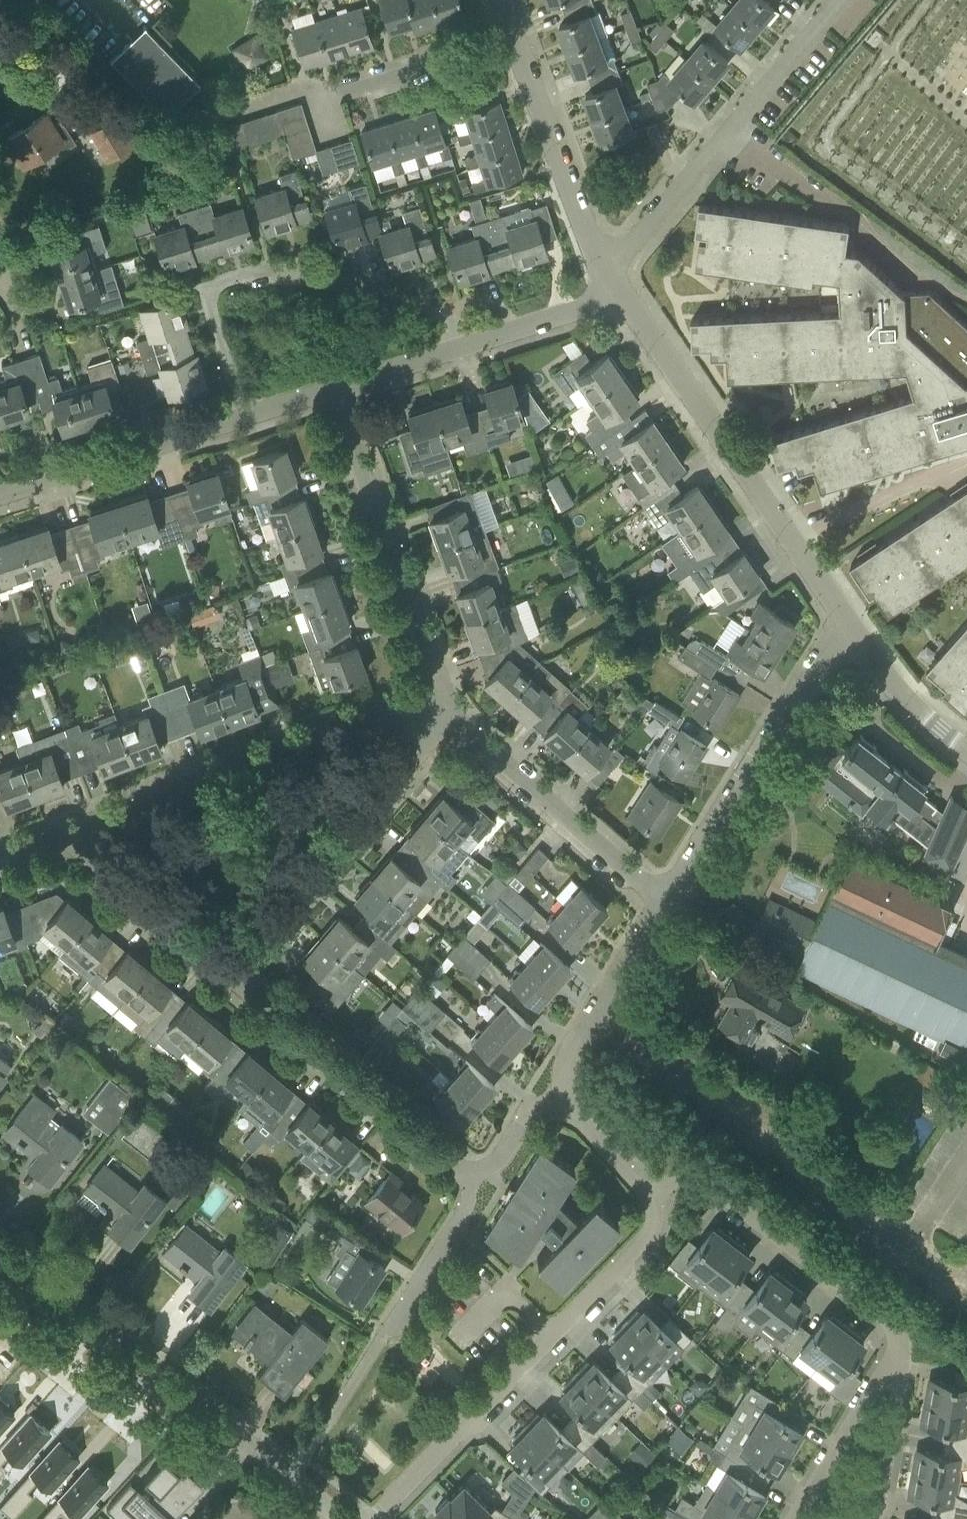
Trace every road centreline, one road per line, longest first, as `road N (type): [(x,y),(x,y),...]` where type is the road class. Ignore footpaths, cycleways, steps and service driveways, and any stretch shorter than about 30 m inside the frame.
road 1 (residential): [(653,1195),(655,1216),(640,1245),(372,1518)]
road 2 (residential): [(241,414),(200,285),(281,261),(351,270),(424,302),(455,348)]
road 3 (residential): [(62,834),(380,710),(417,714)]
road 4 (residential): [(0,1242),(294,1469)]
road 5 (residential): [(612,276),(847,0)]
road 6 (residential): [(294,1469),(461,1220),(472,1176)]
road 7 (residential): [(653,1195),(688,1180),(717,1195),(885,1319),(897,1353),(890,1370)]
road 8 (residential): [(650,888),(832,608)]
road 9 (residential): [(445,700),(332,386)]
road 10 (residential): [(230,976),(416,749),(417,714)]
road 11 (residential): [(792,549),(612,276)]
road 12 (residential): [(472,1176),(230,976)]
road 13 (residential): [(650,888),(479,748),(445,700)]
road 14 (residential): [(612,276),(515,39)]
road 15 (residential): [(0,495),(241,414)]
road 16 (residential): [(564,1099),(569,1054),(650,888)]
road 17 (residential): [(62,834),(230,976)]
road 18 (residential): [(323,101),(515,39)]
road 19 (residential): [(966,756),(832,608)]
road 20 (residential): [(792,549),(966,465)]
road 21 (residential): [(795,1518),(890,1370)]
road 22 (residential): [(455,348),(560,313),(612,276)]
road 23 (residential): [(890,1370),(894,1406),(875,1518)]
road 24 (residential): [(564,1099),(653,1195)]
road 25 (residential): [(332,386),(455,348)]
road 26 (residential): [(472,1176),(500,1158),(526,1114),(564,1099)]

